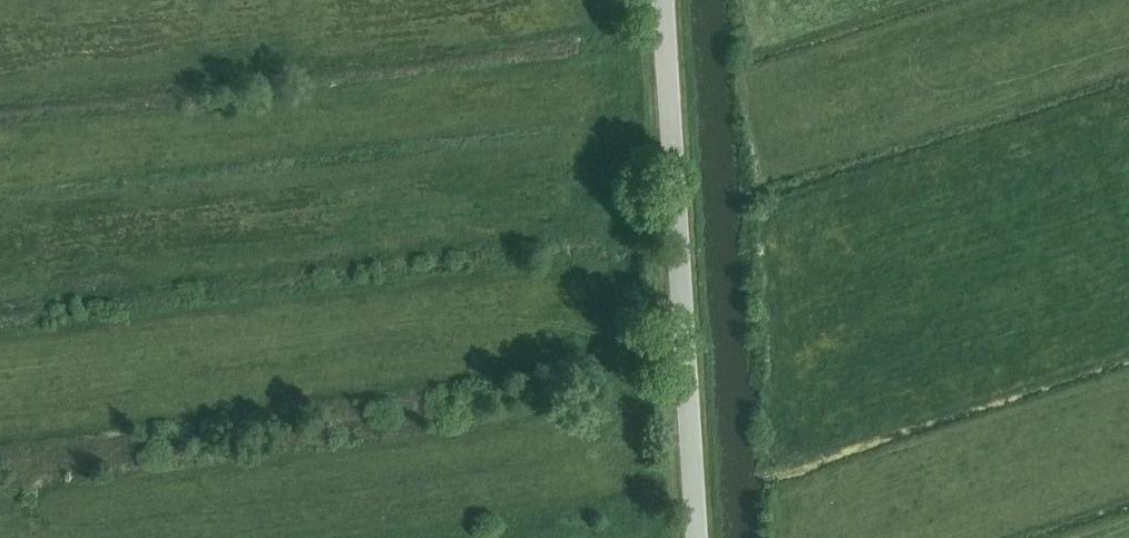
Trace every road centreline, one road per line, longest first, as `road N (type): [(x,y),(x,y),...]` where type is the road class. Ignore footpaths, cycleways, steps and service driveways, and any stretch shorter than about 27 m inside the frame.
road 1 (unclassified): [(696,537),(661,0)]

